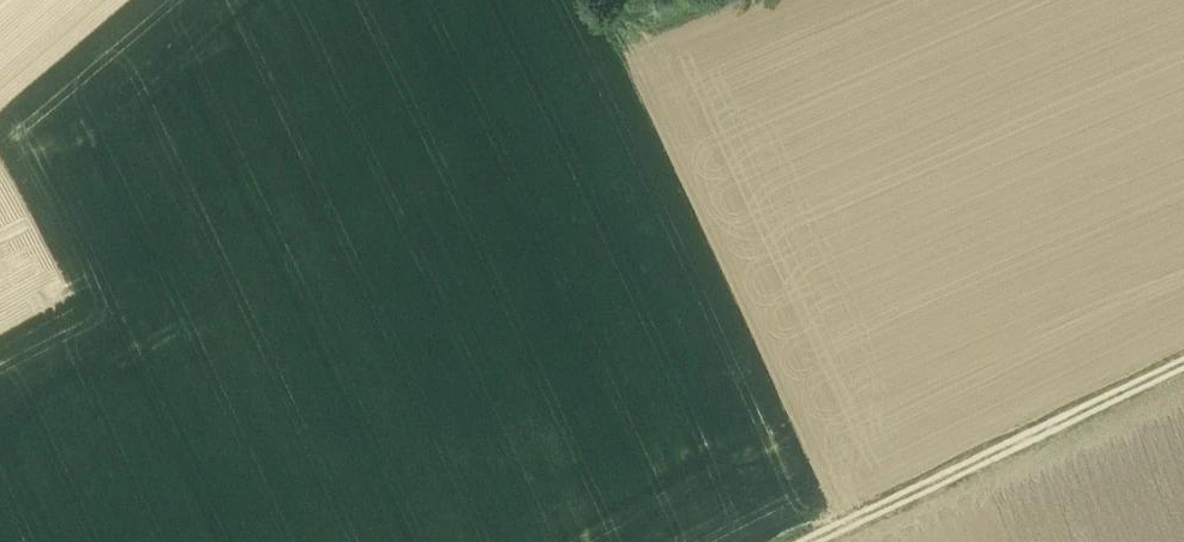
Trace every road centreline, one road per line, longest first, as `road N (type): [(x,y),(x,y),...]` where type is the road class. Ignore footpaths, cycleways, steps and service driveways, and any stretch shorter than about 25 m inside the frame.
road 1 (track): [(1183,358),(809,541)]

